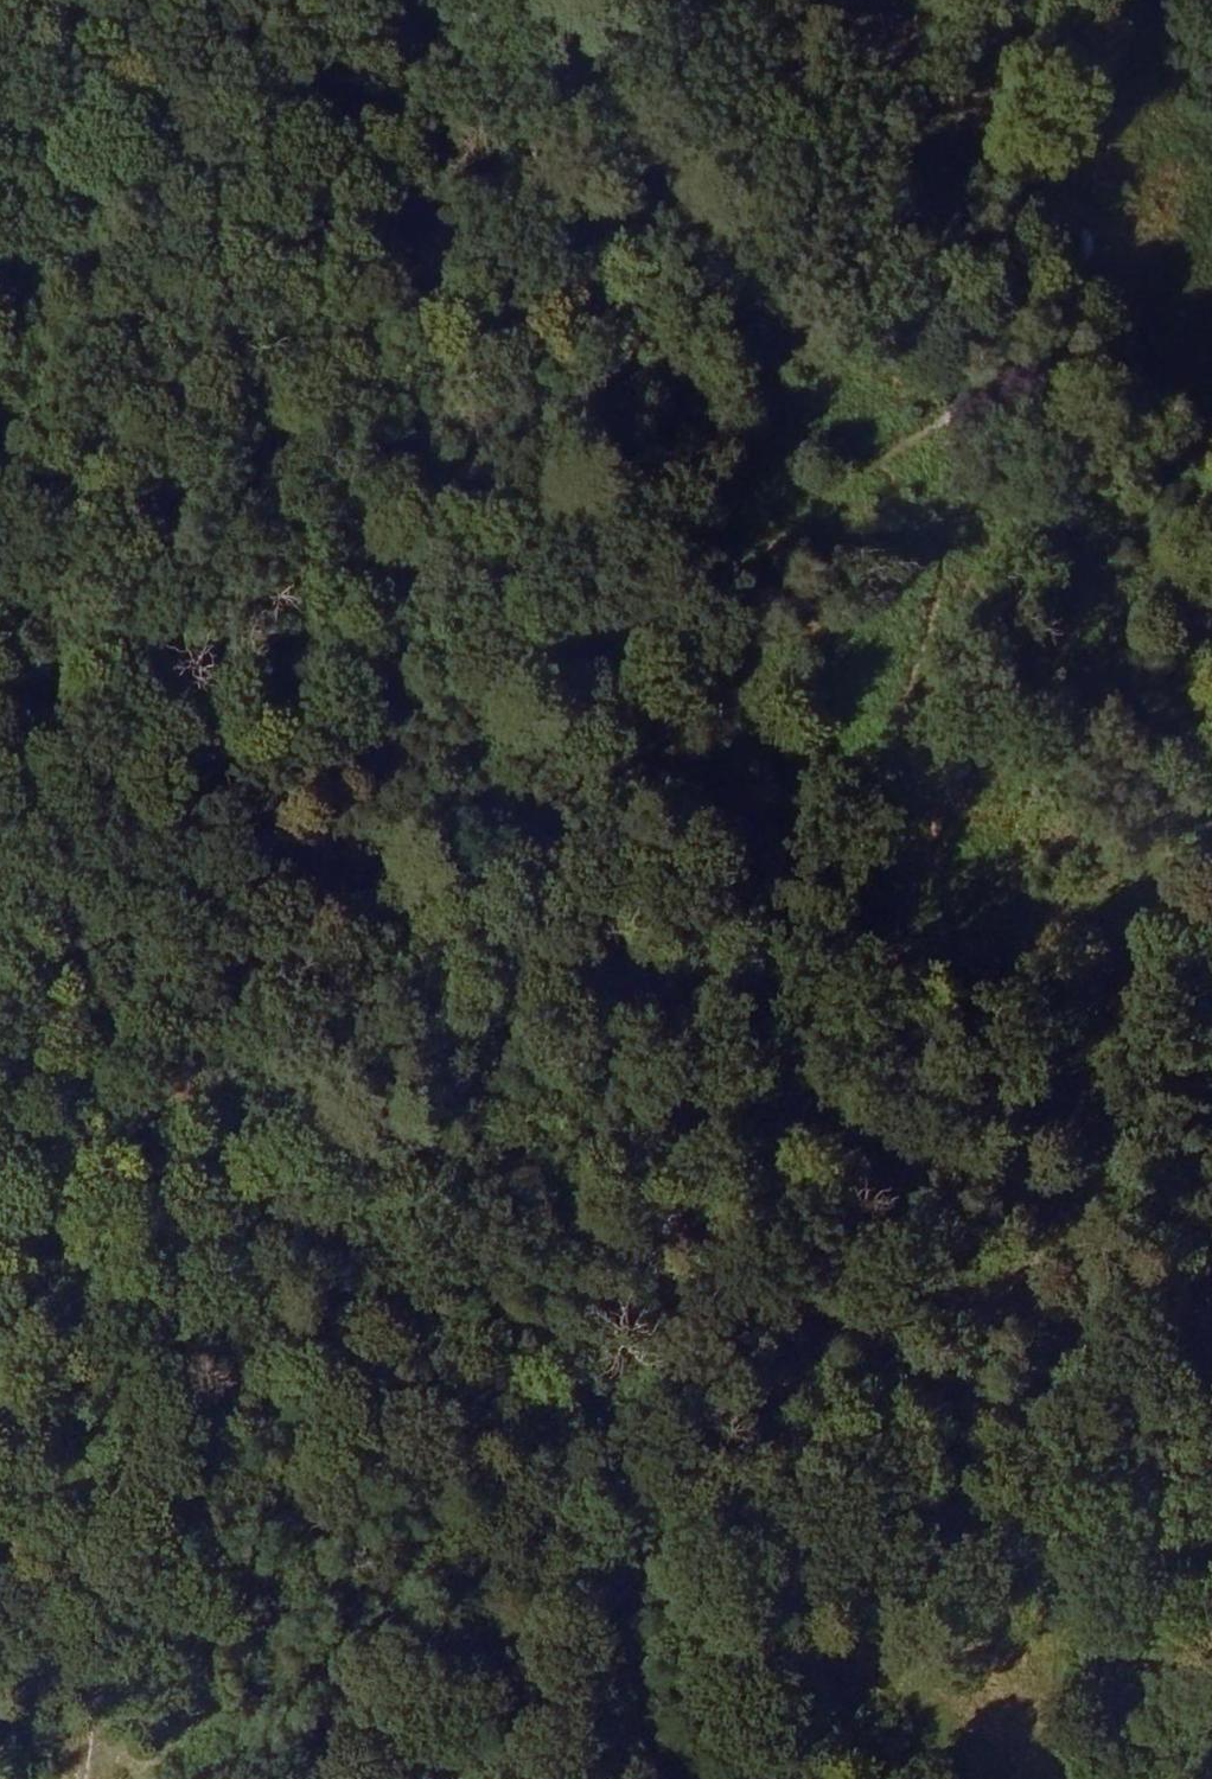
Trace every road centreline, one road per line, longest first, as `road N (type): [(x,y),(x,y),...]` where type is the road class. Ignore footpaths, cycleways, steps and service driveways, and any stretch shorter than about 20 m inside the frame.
road 1 (track): [(0,1049),(67,1571),(104,1679),(86,1778)]
road 2 (track): [(819,0),(1027,149),(1114,233),(1142,286),(1112,344)]

